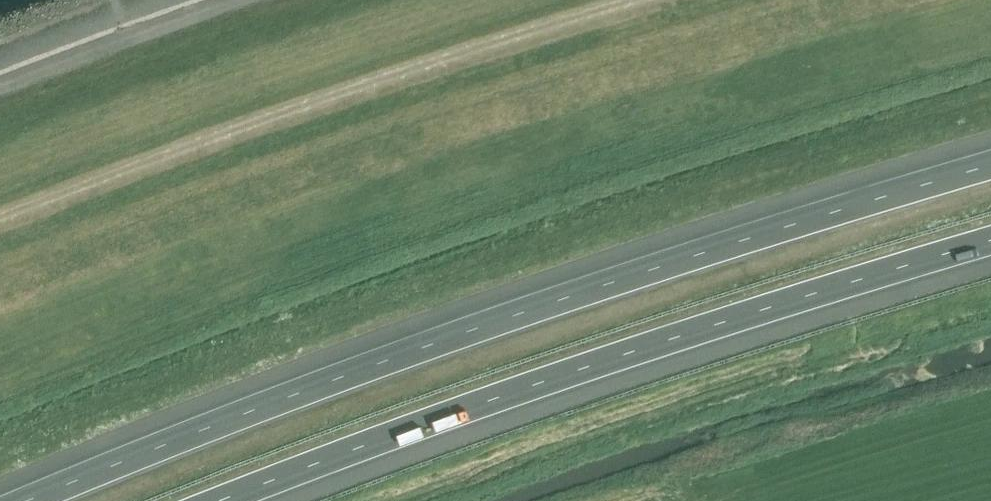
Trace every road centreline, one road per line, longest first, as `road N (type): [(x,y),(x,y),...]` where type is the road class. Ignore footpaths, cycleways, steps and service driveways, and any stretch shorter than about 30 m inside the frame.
road 1 (motorway): [(990,161),(538,300),(298,384),(11,500)]
road 2 (motorway): [(235,500),(734,322),(990,245)]
road 3 (track): [(0,218),(372,84),(646,0)]

